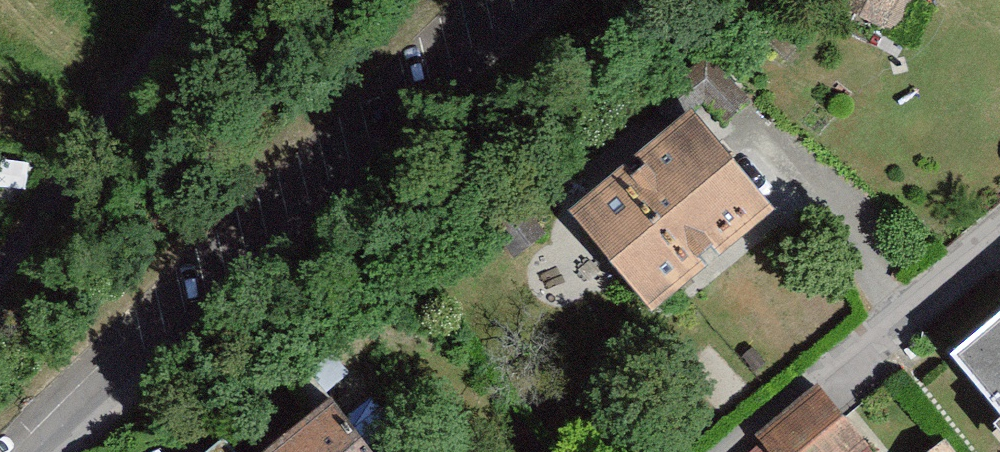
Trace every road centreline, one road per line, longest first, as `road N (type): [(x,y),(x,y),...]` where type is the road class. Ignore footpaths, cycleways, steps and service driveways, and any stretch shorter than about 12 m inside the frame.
road 1 (residential): [(82,451),(541,0)]
road 2 (unclassified): [(0,320),(150,116),(188,0)]
road 3 (residential): [(748,451),(999,223)]

